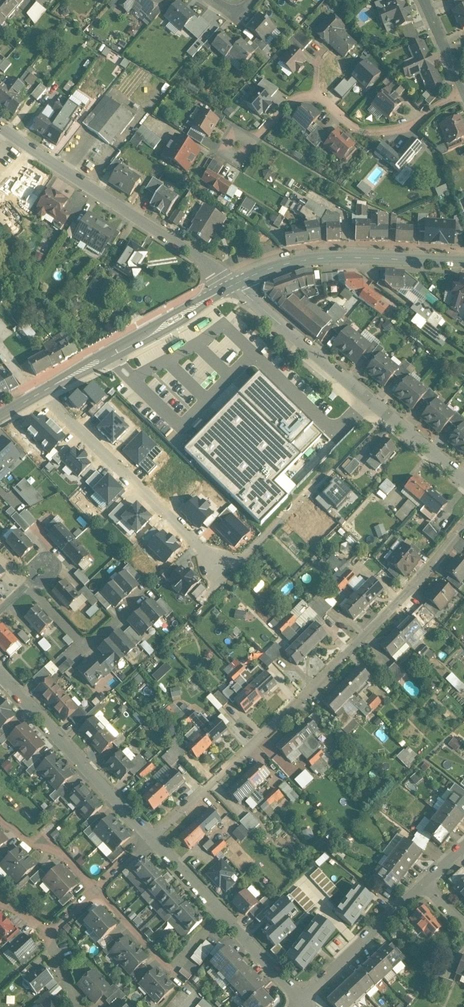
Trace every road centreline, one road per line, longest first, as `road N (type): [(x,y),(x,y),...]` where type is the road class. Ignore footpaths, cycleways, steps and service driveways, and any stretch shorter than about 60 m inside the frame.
road 1 (residential): [(463,528),(153,836)]
road 2 (residential): [(42,392),(219,568),(231,570),(309,493)]
road 3 (tertiary): [(234,283),(463,477)]
road 4 (residential): [(234,283),(0,126)]
road 5 (residential): [(463,96),(412,126),(370,133),(306,96),(247,145),(233,148)]
road 6 (secondary): [(234,283),(312,260),(463,262)]
road 7 (residential): [(153,836),(0,674)]
road 8 (residential): [(300,1001),(153,836)]
road 9 (secondary): [(42,392),(234,283)]
road 10 (residential): [(423,885),(300,1001)]
road 11 (residential): [(26,588),(87,648),(145,595)]
road 12 (residential): [(0,821),(24,839),(59,851),(95,890)]

